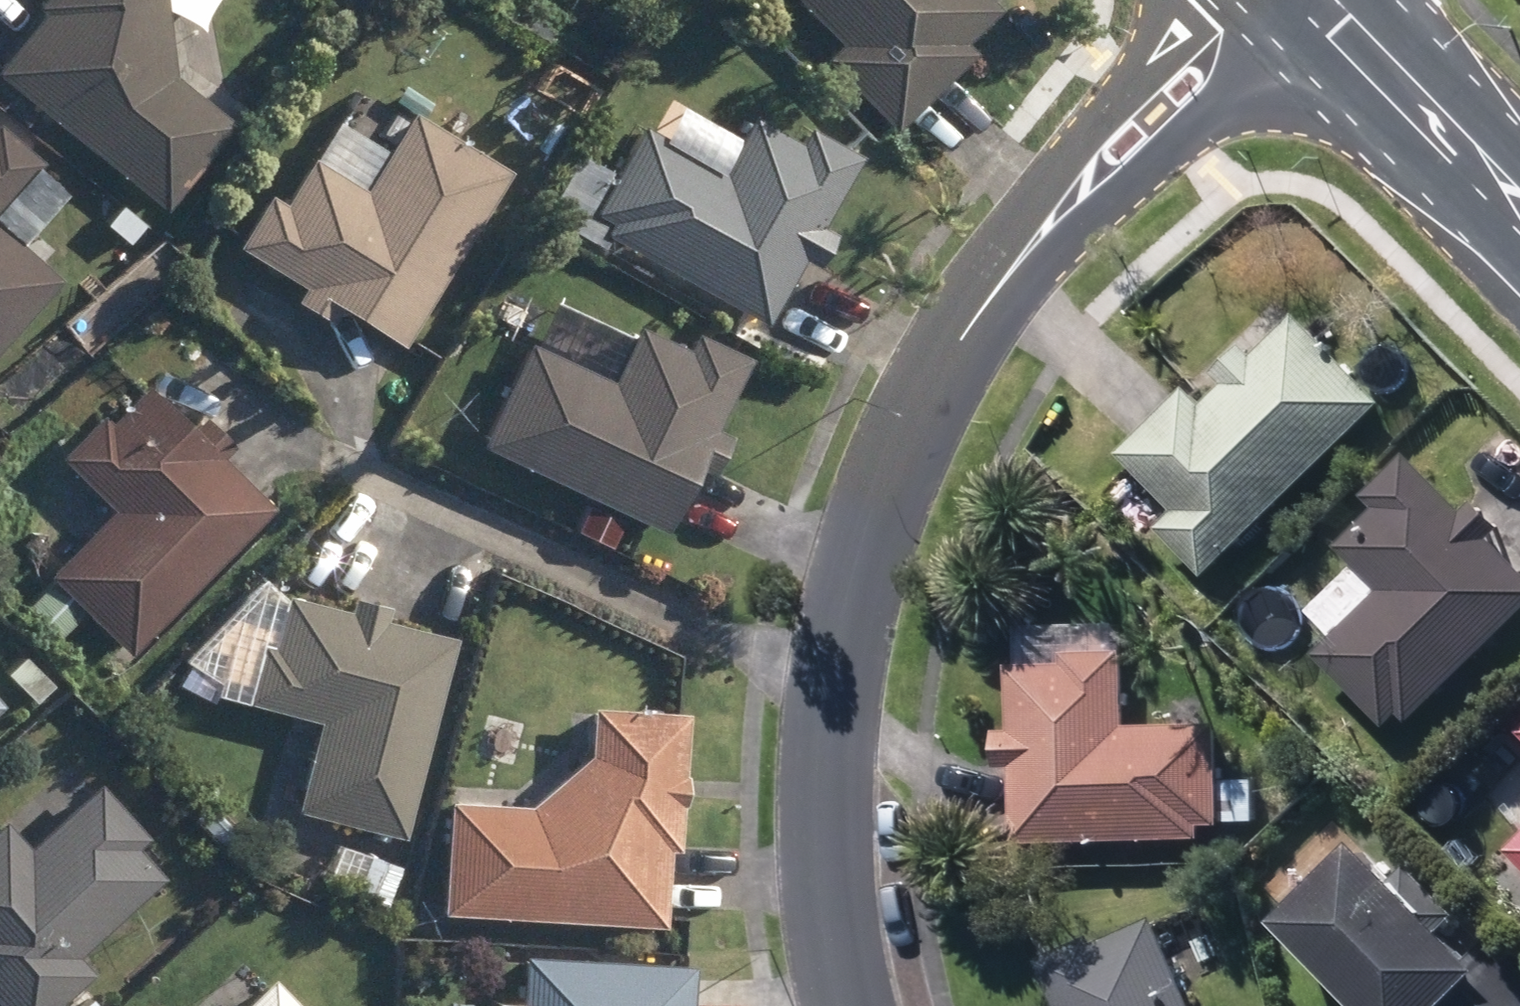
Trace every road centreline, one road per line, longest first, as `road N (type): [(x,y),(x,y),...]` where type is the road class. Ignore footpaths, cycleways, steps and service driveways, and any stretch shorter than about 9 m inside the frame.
road 1 (residential): [(851,1005),(833,913),(838,660),(866,535),(953,353)]
road 2 (residential): [(1329,20),(1184,139),(953,353)]
road 3 (residential): [(953,353),(1043,177),(1208,0)]
road 4 (secondary): [(1519,213),(1329,20)]

